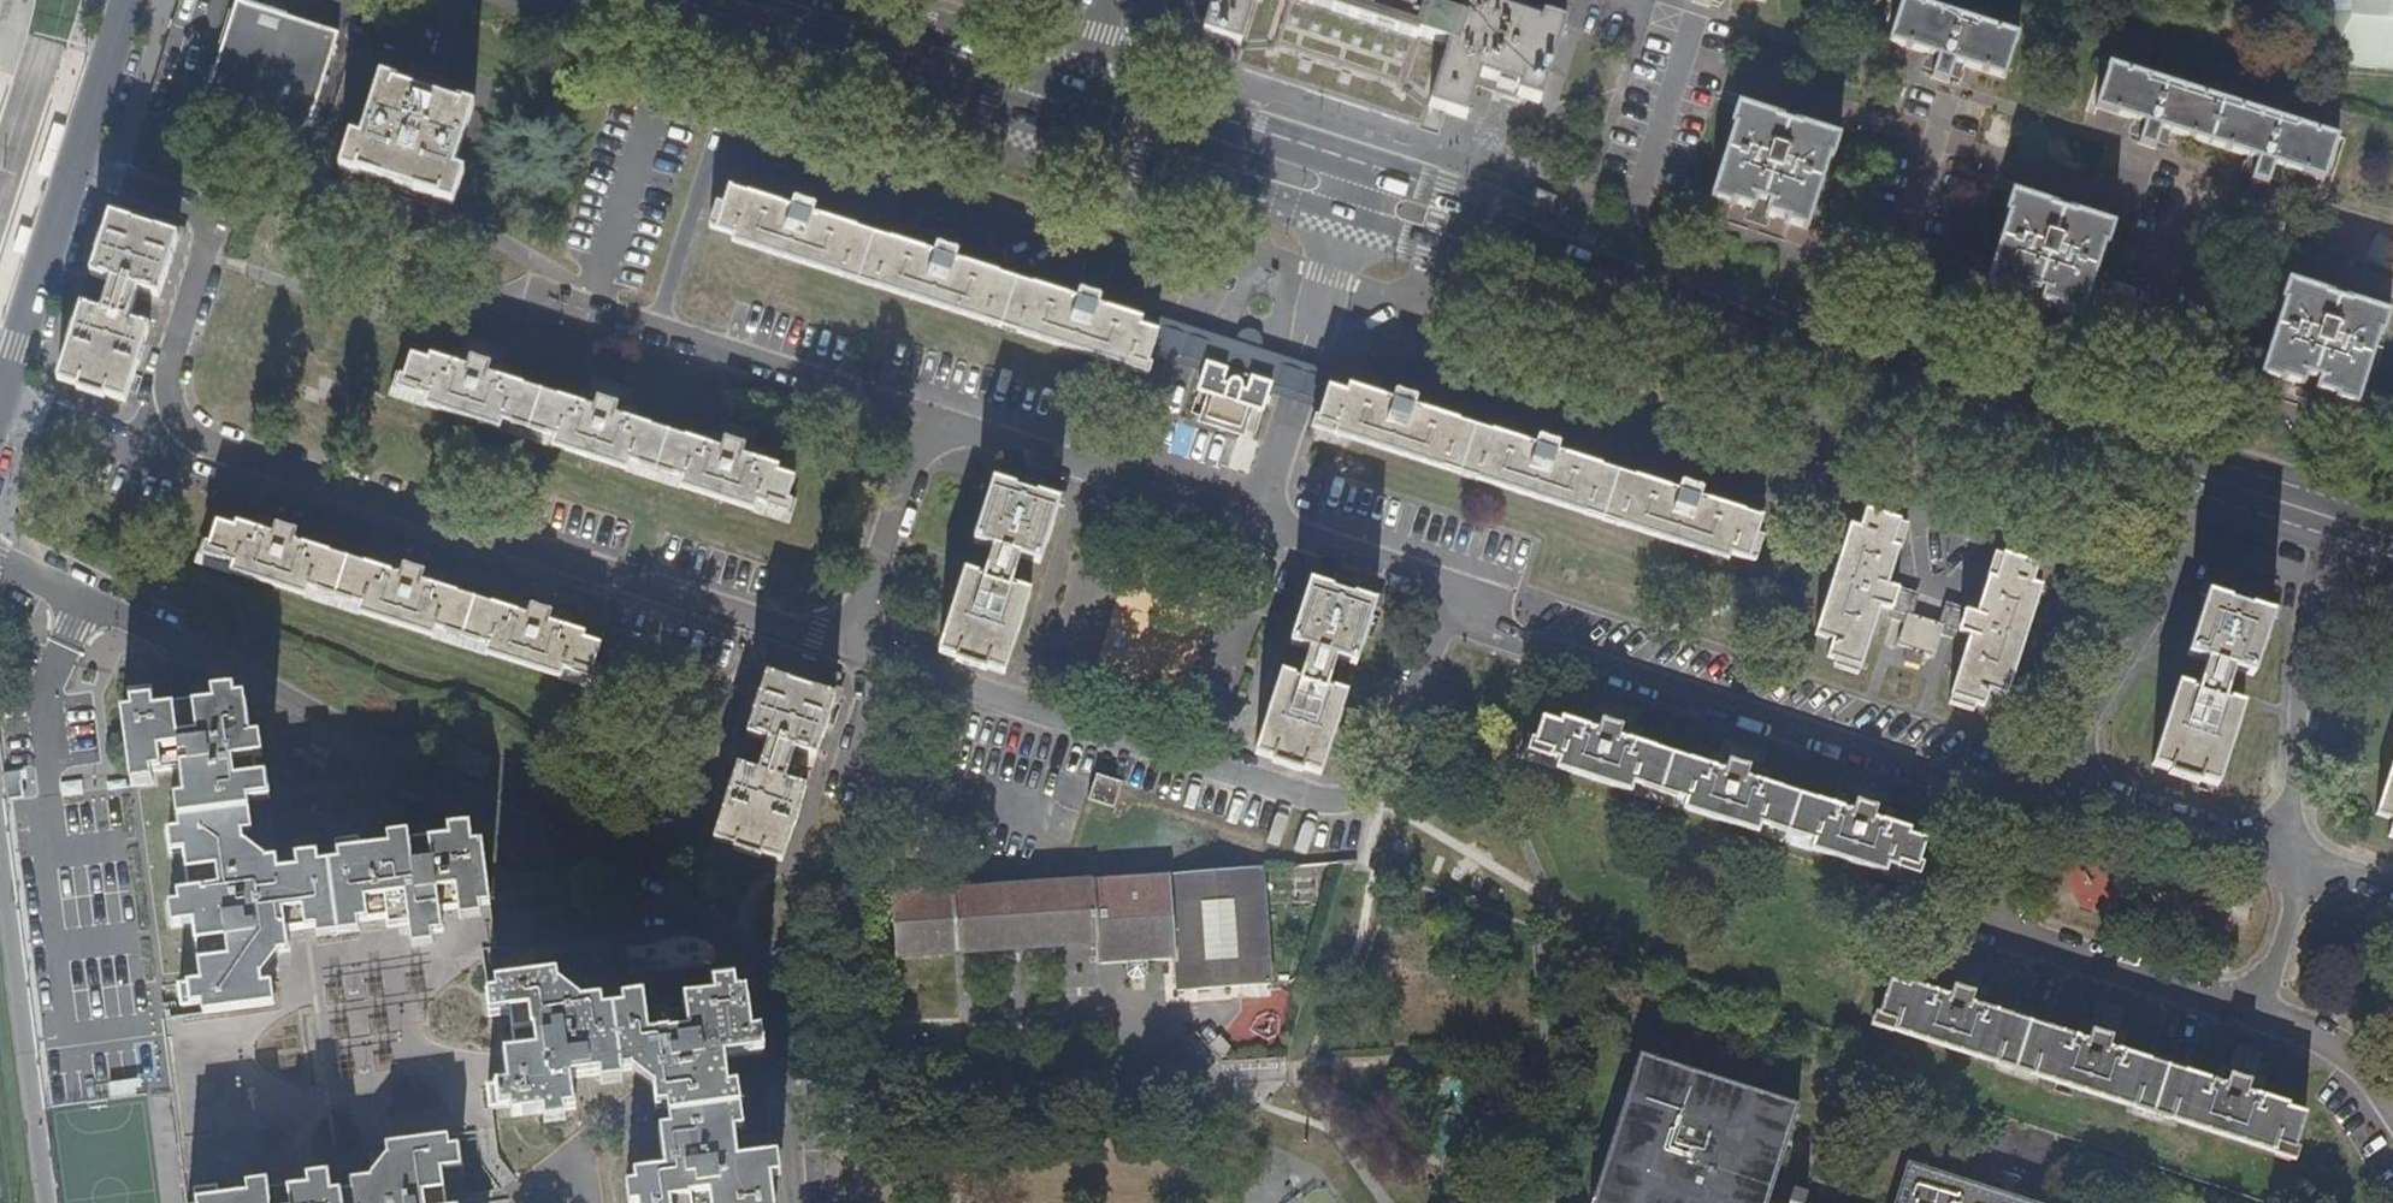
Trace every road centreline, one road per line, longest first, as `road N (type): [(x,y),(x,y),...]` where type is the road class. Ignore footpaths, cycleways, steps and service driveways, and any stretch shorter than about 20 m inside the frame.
road 1 (primary): [(1058,135),(2206,495),(2392,563)]
road 2 (primary): [(2392,516),(1868,350),(1366,164),(1077,74)]
road 3 (residential): [(800,1202),(774,965),(85,596)]
road 4 (primary): [(615,0),(1058,135)]
road 5 (residential): [(132,0),(0,405)]
road 6 (primary): [(1077,74),(836,0)]

